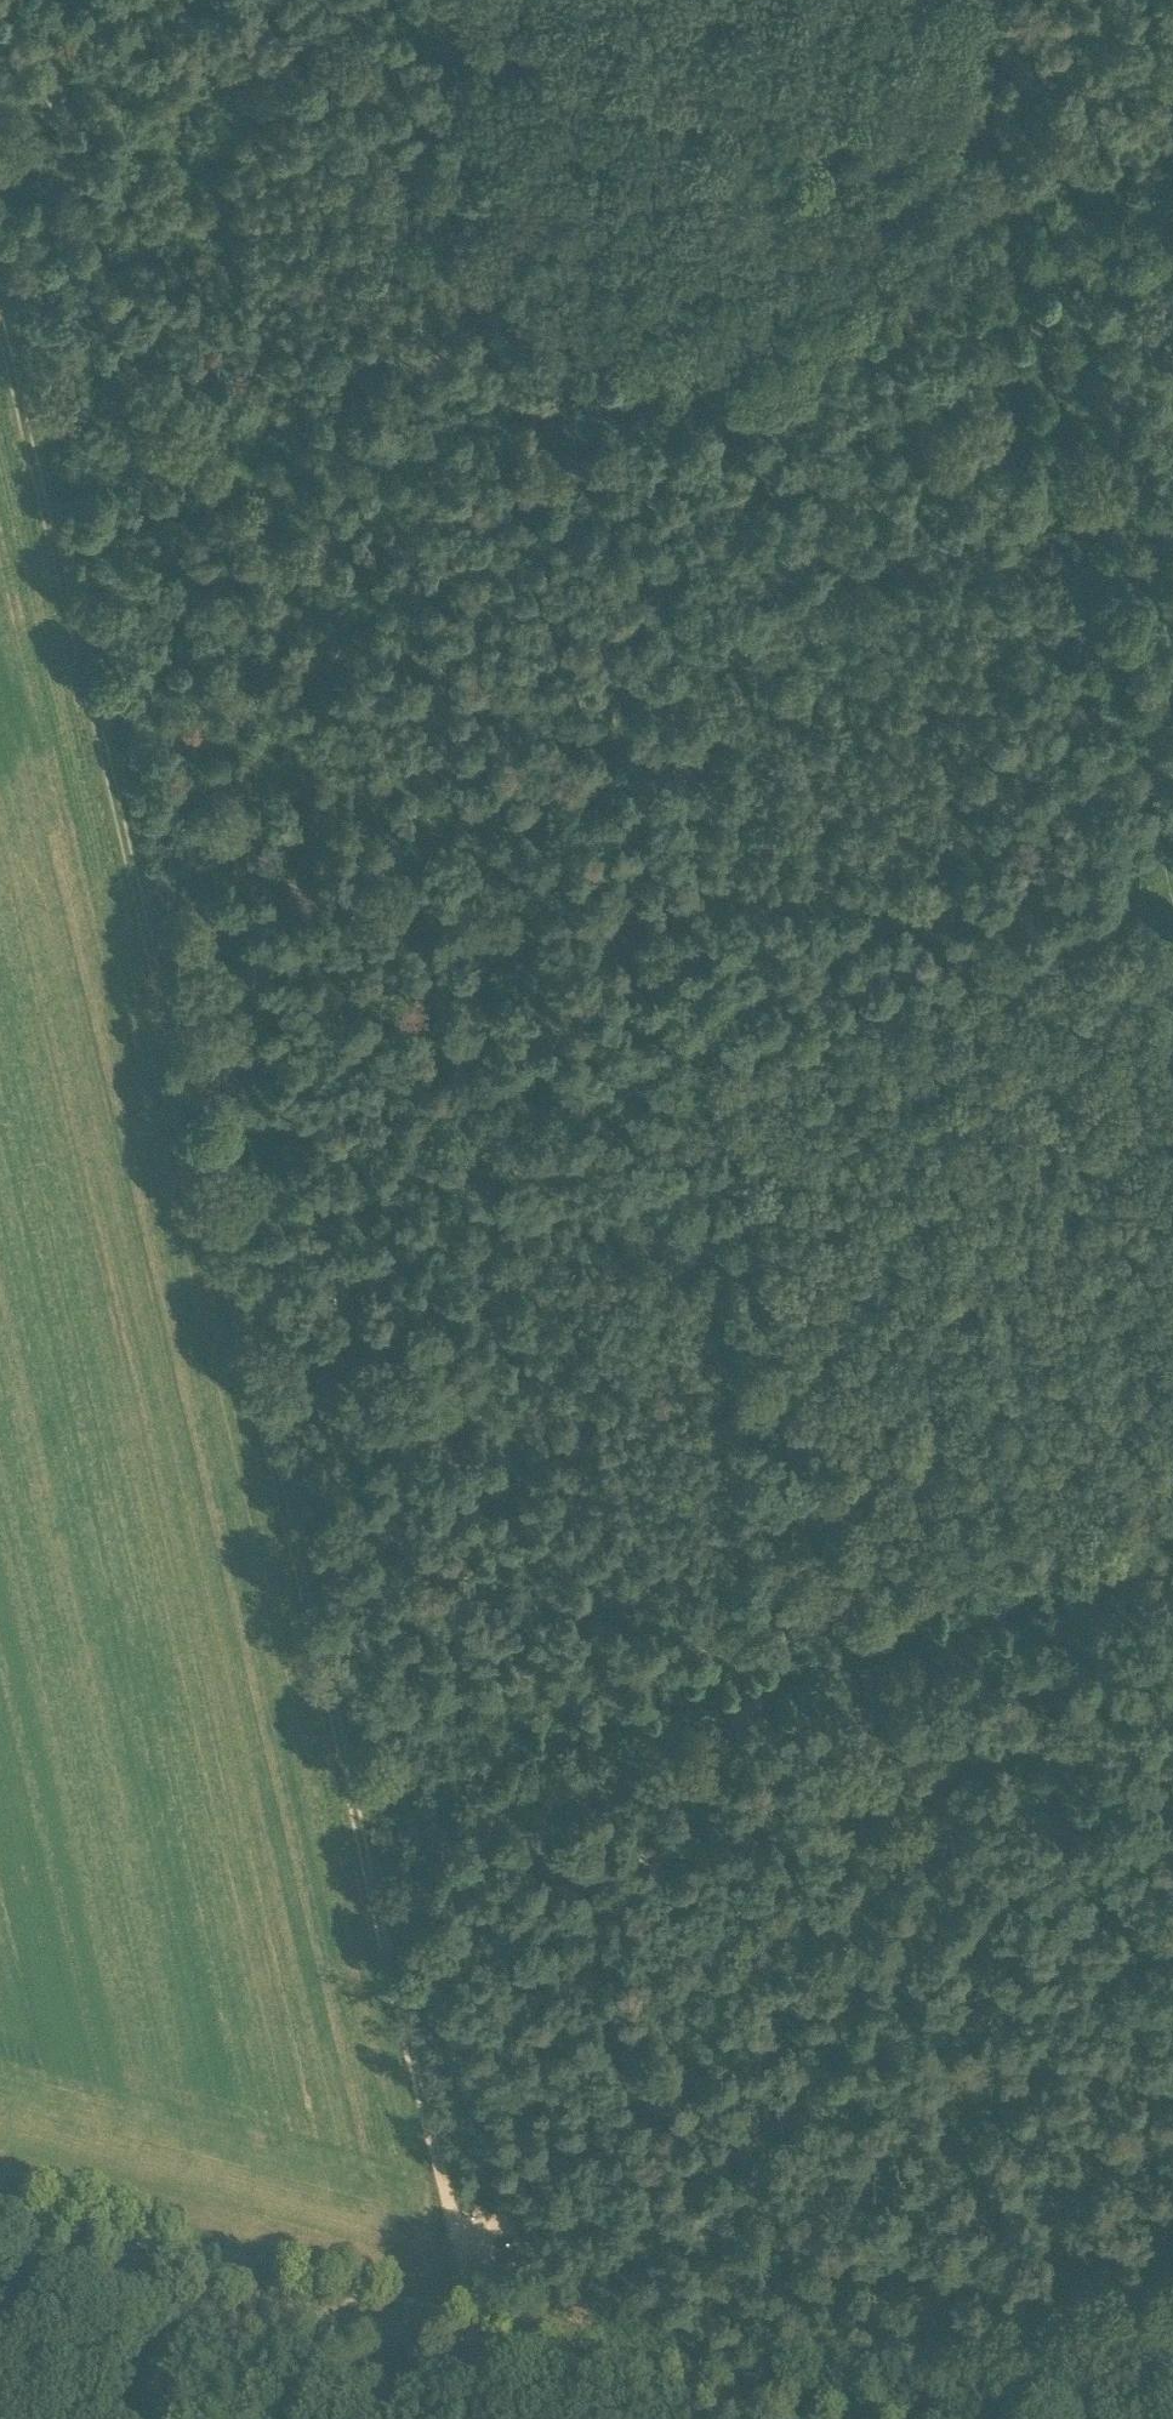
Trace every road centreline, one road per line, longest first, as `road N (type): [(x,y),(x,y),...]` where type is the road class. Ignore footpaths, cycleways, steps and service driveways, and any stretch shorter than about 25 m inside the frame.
road 1 (track): [(870,1684),(546,410)]
road 2 (track): [(55,551),(355,1798)]
road 3 (track): [(1172,2277),(1003,2321),(870,1684)]
road 4 (tertiary): [(718,2418),(0,2229)]
road 5 (track): [(355,1798),(485,2324)]
road 6 (track): [(870,1684),(355,1798)]
road 7 (track): [(1003,2321),(485,2324)]
road 8 (track): [(546,410),(55,551)]
road 9 (track): [(546,410),(1024,278)]
road 10 (track): [(711,1057),(1172,918)]
road 11 (track): [(453,0),(528,292),(546,410)]
road 12 (track): [(870,1684),(1172,1586)]
road 13 (track): [(958,0),(1024,278)]
road 14 (track): [(55,551),(0,332)]
road 15 (track): [(1024,278),(1172,233)]

